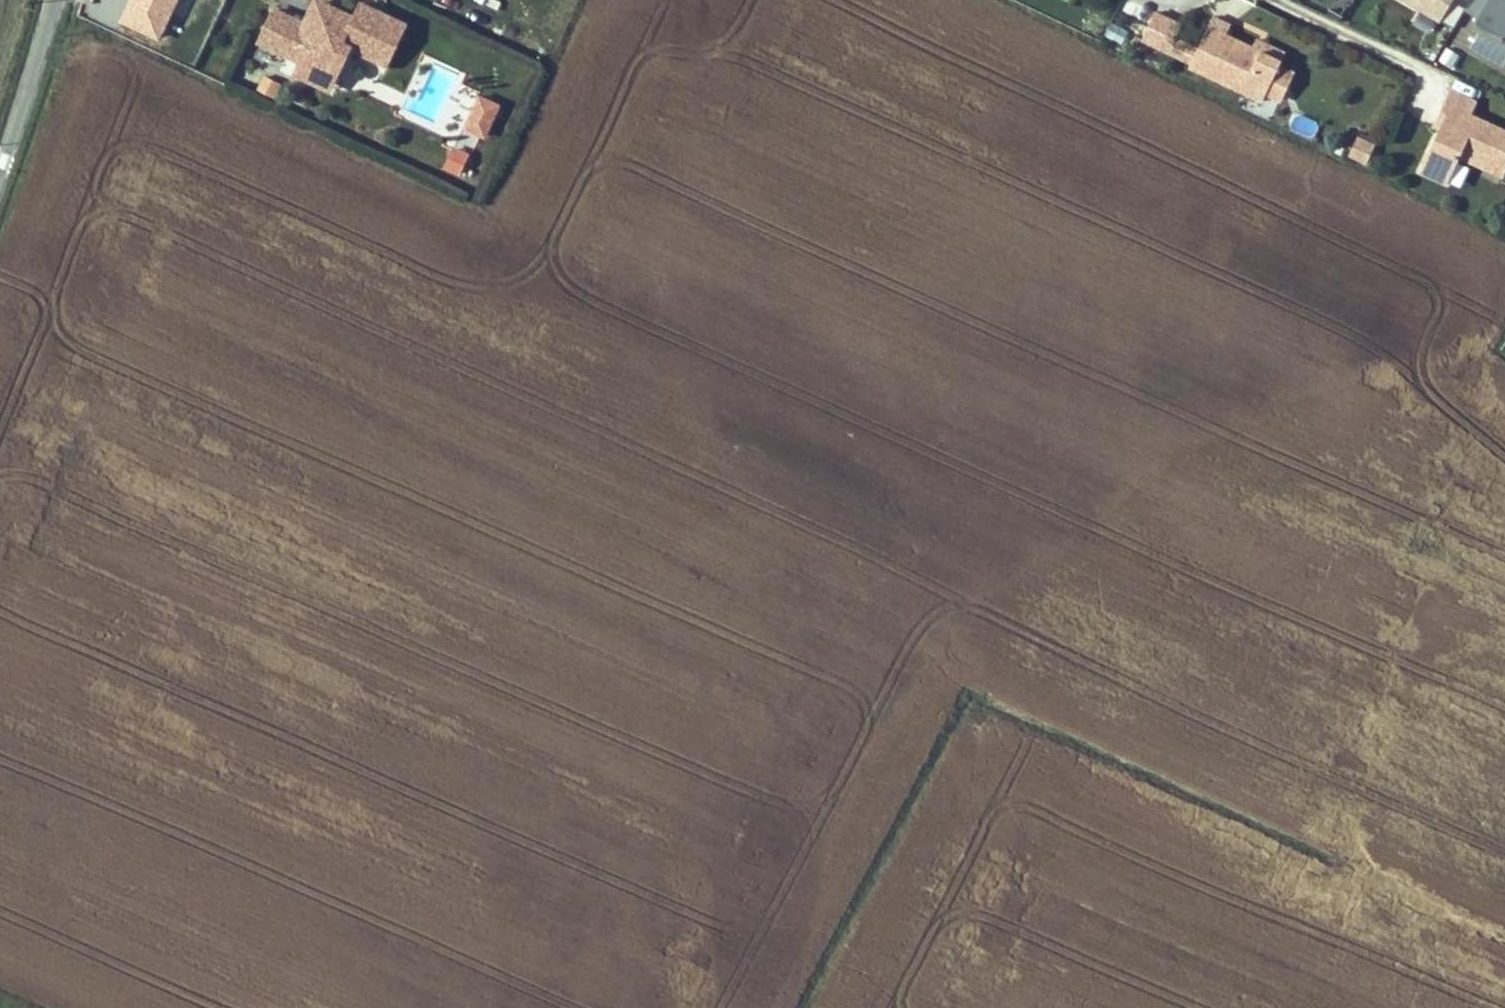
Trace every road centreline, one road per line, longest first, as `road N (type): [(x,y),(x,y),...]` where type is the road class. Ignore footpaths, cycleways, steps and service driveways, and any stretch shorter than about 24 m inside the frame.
road 1 (unclassified): [(0,155),(46,0)]

